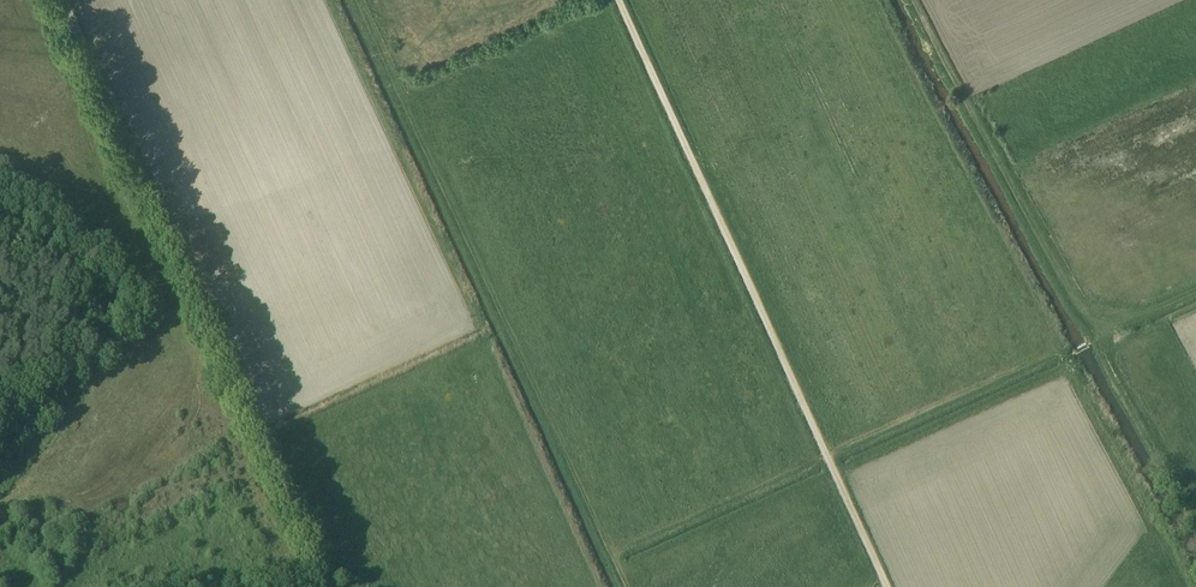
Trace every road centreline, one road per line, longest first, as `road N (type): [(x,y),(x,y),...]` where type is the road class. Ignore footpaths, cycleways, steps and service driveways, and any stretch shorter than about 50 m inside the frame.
road 1 (track): [(356,0),(626,586)]
road 2 (unclassified): [(337,586),(67,0)]
road 3 (track): [(621,0),(887,586)]

